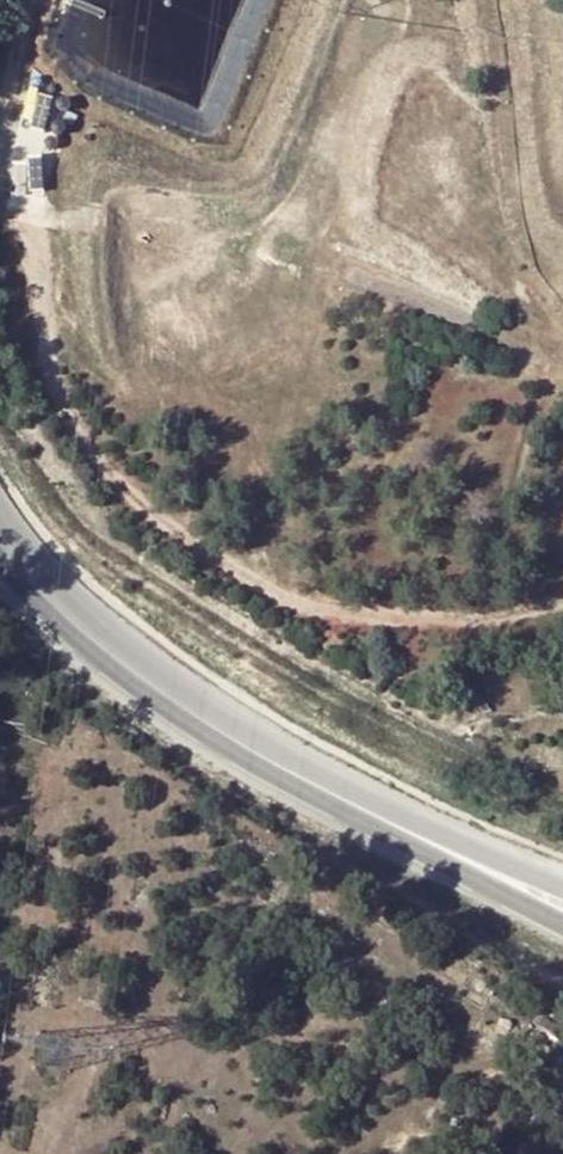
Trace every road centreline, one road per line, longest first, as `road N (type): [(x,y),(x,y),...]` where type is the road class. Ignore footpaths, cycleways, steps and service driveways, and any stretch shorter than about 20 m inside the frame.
road 1 (tertiary): [(387,822),(223,738),(65,623),(0,539)]
road 2 (tertiary): [(387,822),(562,920)]
road 3 (tertiary): [(562,891),(387,822)]

